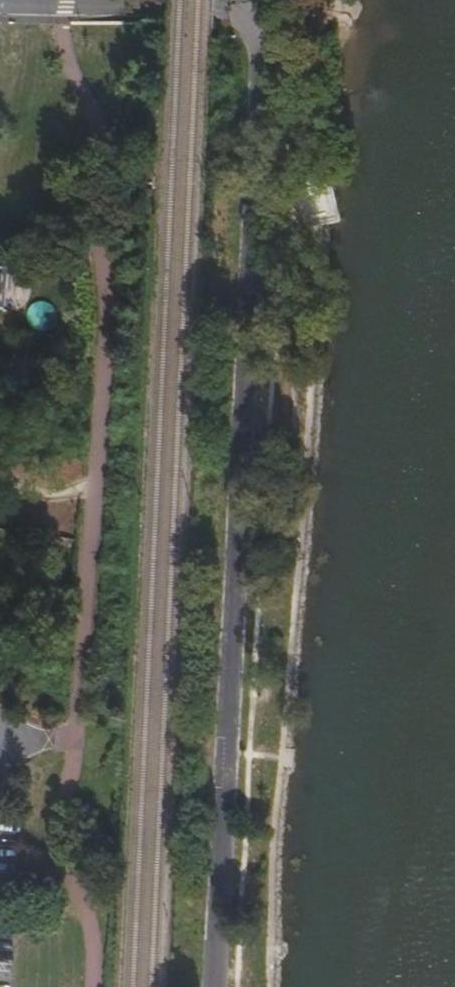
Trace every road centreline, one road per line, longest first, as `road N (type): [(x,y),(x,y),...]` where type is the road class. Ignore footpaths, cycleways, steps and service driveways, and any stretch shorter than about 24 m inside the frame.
road 1 (residential): [(213,986),(265,19)]
road 2 (unclassified): [(265,19),(0,1)]

